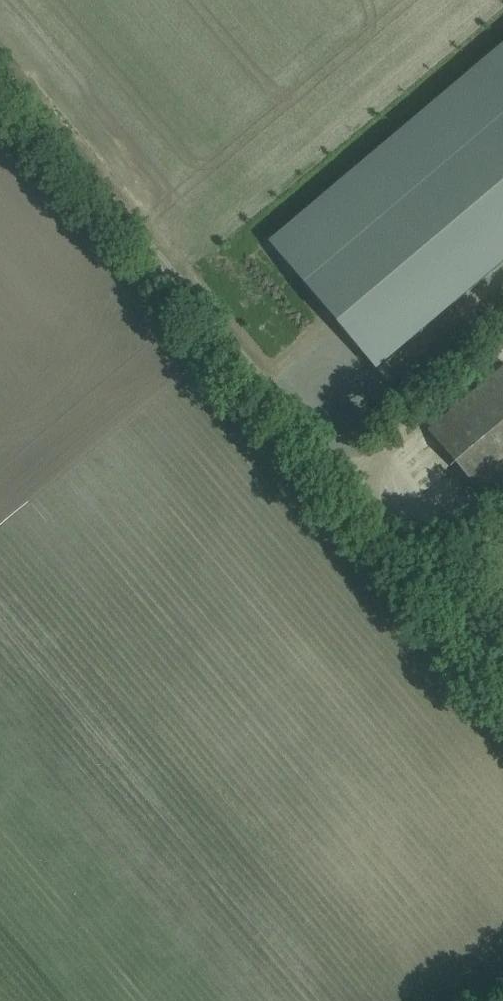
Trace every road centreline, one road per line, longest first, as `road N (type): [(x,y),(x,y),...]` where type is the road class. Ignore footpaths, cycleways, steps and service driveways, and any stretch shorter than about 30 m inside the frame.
road 1 (unclassified): [(502,664),(0,69)]

